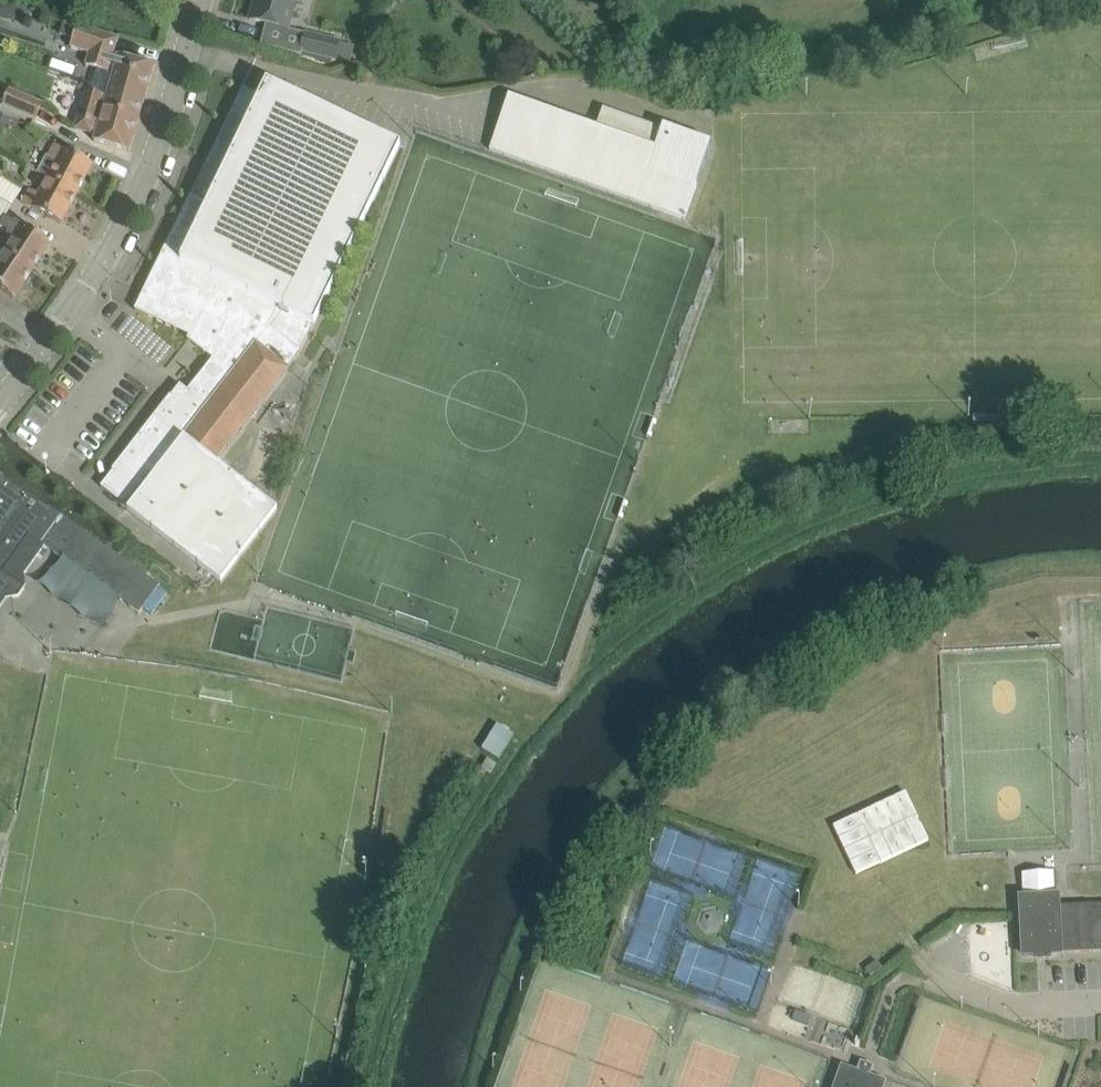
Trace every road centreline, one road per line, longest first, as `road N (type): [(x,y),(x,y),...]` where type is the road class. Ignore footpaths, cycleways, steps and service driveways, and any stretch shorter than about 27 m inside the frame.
road 1 (residential): [(0,400),(117,239),(172,101),(201,0)]

